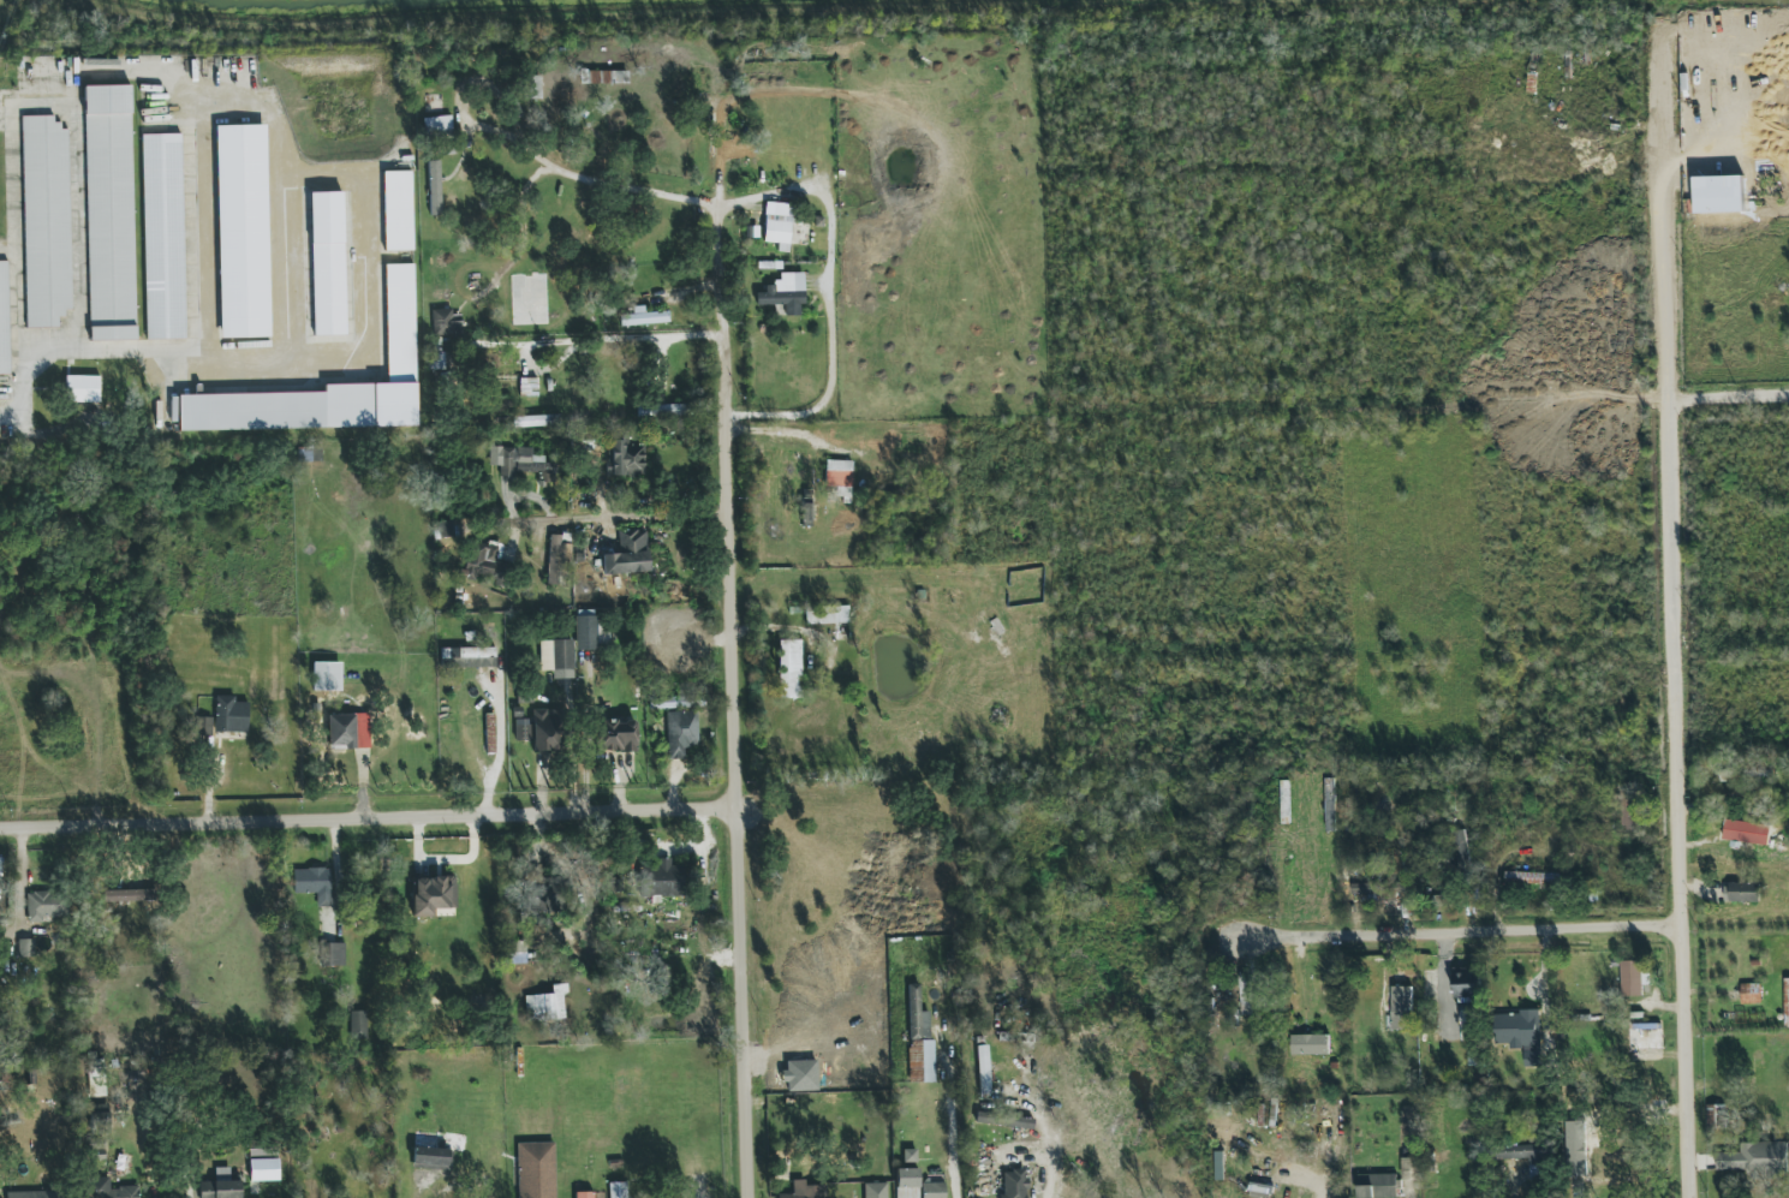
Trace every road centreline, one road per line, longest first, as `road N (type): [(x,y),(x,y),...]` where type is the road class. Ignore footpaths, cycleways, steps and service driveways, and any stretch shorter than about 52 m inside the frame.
road 1 (residential): [(1788,0),(0,67)]
road 2 (residential): [(746,1197),(715,207)]
road 3 (residential): [(734,804),(0,825)]
road 4 (residential): [(1682,776),(1665,434),(1674,406),(1689,395),(1788,393)]
road 5 (residential): [(1688,922),(1227,934)]
road 6 (residential): [(1696,1197),(1682,776)]
road 7 (residential): [(523,674),(652,646),(728,643)]
road 8 (residential): [(1170,1055),(1174,1197)]

